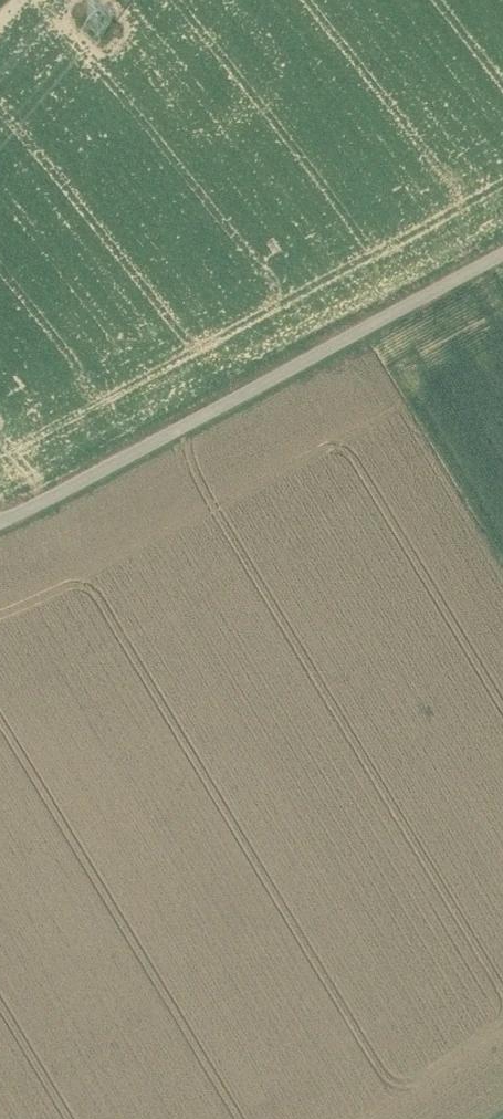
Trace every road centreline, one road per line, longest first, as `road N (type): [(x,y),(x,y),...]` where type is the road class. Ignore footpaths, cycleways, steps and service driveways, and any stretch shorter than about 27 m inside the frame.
road 1 (track): [(0,527),(502,257)]

